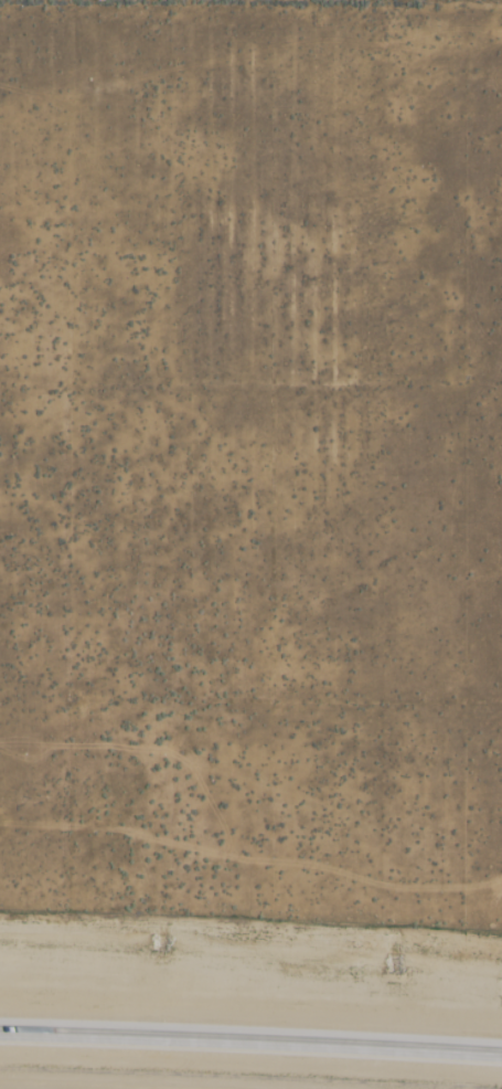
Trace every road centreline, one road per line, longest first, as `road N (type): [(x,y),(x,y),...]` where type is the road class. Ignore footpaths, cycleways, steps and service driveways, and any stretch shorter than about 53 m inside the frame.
road 1 (motorway): [(501,1052),(0,1035)]

